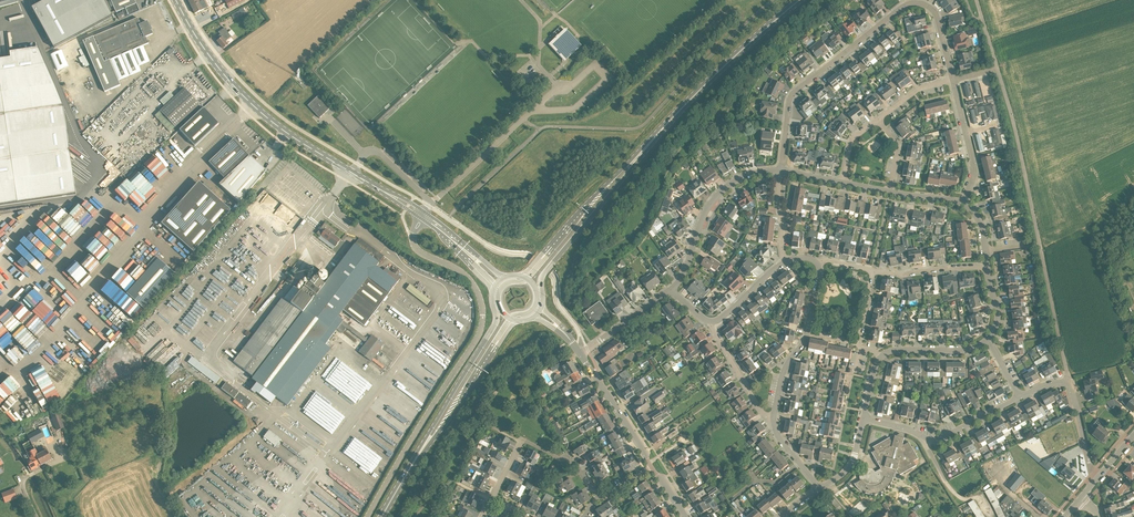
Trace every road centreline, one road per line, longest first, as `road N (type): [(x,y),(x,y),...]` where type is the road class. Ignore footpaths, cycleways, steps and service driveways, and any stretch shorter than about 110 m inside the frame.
road 1 (unclassified): [(367,516),(481,330),(470,281),(415,245),(423,216)]
road 2 (residential): [(780,172),(794,93),(909,2),(935,13),(953,81)]
road 3 (primary): [(383,191),(254,107),(209,55),(176,0)]
road 4 (primary): [(637,158),(695,92),(799,0)]
road 5 (primary): [(493,291),(495,324),(403,479)]
road 6 (primary): [(541,308),(542,276),(637,158)]
road 7 (unclassified): [(1040,245),(998,69)]
road 8 (residential): [(780,172),(738,180),(712,201),(672,290)]
road 9 (primary): [(403,479),(493,348)]
road 10 (unclassified): [(1070,382),(1040,245)]
road 11 (primary): [(637,158),(548,251)]
road 12 (residential): [(963,203),(973,163),(953,81)]

